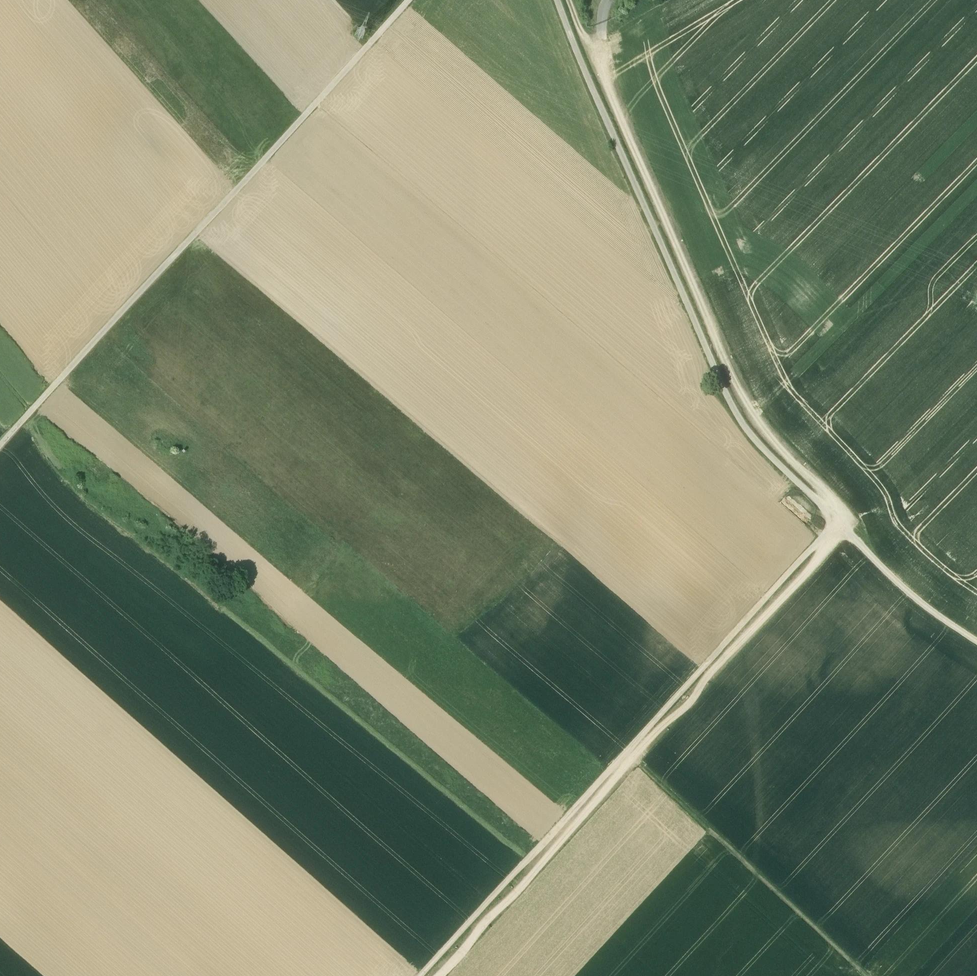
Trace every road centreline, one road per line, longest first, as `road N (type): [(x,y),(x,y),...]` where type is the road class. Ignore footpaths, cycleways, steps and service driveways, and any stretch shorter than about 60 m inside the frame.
road 1 (track): [(559,0),(741,420),(831,521),(421,975)]
road 2 (track): [(0,446),(408,0)]
road 3 (track): [(626,752),(867,975)]
road 4 (track): [(831,521),(976,642)]

